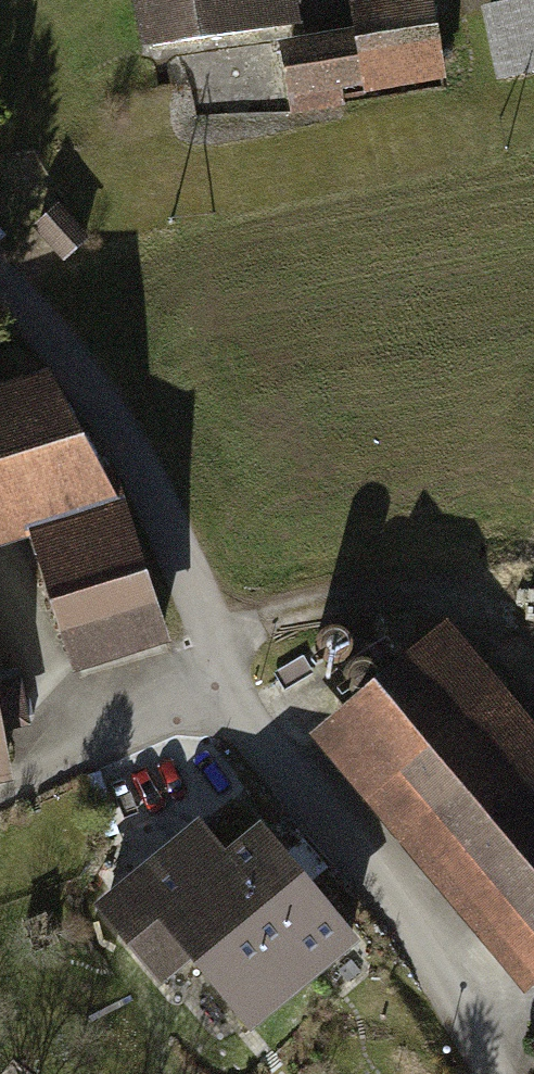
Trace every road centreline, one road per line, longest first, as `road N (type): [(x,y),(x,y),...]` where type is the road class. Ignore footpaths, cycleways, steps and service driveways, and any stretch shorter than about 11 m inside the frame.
road 1 (residential): [(0,283),(114,428),(206,621),(225,693)]
road 2 (residential): [(225,693),(402,915),(492,1073)]
road 3 (residential): [(225,693),(0,788)]

